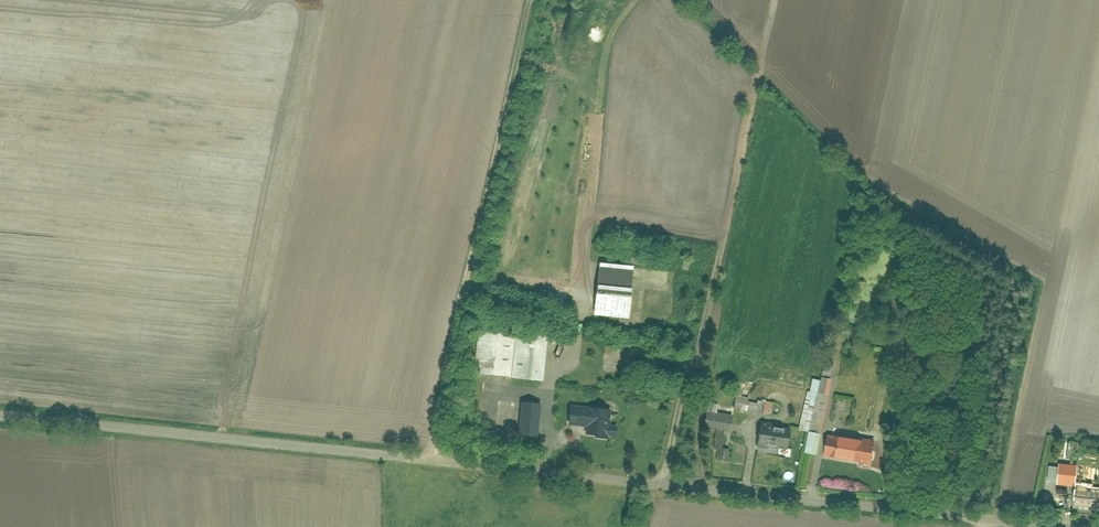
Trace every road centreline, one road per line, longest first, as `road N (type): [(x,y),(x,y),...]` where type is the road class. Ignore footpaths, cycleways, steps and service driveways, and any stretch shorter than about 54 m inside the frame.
road 1 (unclassified): [(1053,526),(396,457)]
road 2 (unclassified): [(0,412),(396,457)]

